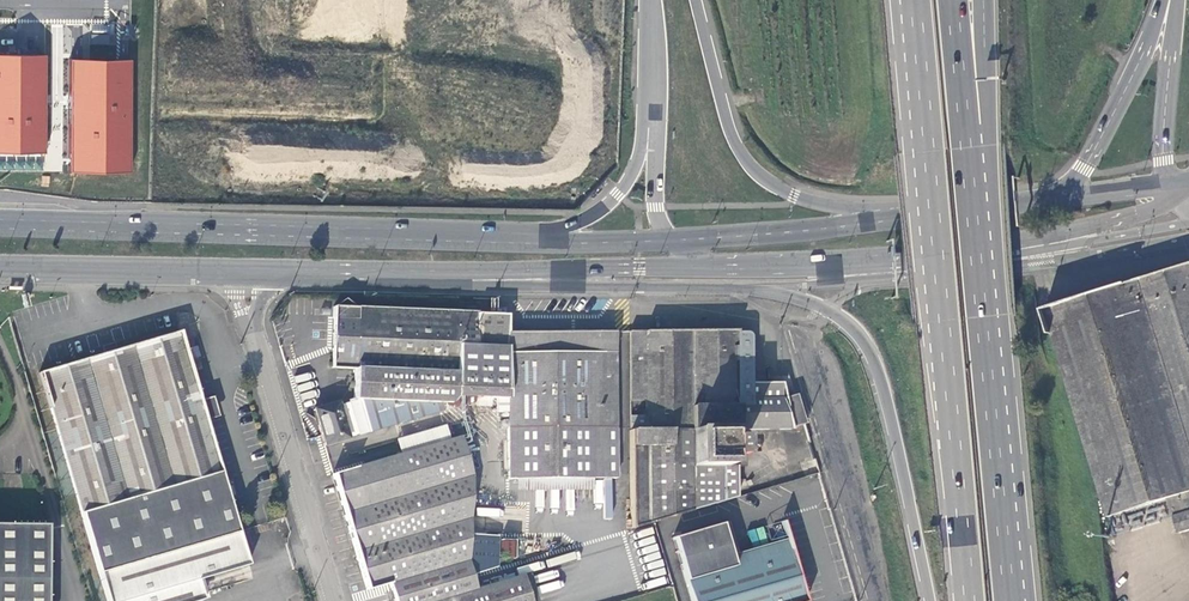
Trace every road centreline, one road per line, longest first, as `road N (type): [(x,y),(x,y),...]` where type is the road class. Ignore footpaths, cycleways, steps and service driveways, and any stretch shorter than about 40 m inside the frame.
road 1 (trunk): [(476,279),(773,290),(847,321),(866,343),(885,391),(931,600)]
road 2 (trunk): [(911,0),(970,600)]
road 3 (primary): [(538,243),(0,229)]
road 4 (trunk): [(900,219),(795,195),(753,165),(727,115),(698,0)]
road 5 (trunk): [(982,317),(998,272),(984,0)]
road 6 (trunk): [(982,317),(953,0)]
road 7 (trunk): [(1009,600),(982,317)]
road 8 (unclassified): [(877,600),(798,332)]
road 9 (tertiary): [(332,600),(252,344)]
road 10 (trunk): [(924,261),(1137,217),(1183,198)]
road 11 (primary): [(924,261),(1188,223)]
road 12 (primary): [(476,279),(552,269),(714,268)]
road 13 (trunk): [(1162,0),(1105,132),(1084,168),(1051,201)]
road 14 (primary): [(0,269),(229,274)]
road 15 (primary): [(900,219),(677,240)]
road 16 (primary): [(714,268),(924,261)]
road 17 (primary): [(287,275),(476,279)]
road 18 (trunk): [(1178,0),(1163,154),(1170,187)]
road 19 (trunk): [(651,116),(618,195),(538,243)]
road 20 (primary): [(1051,201),(900,219)]
road 21 (primary): [(677,240),(538,243)]
road 22 (trunk): [(651,116),(657,207),(677,240)]
road 23 (primary): [(1170,187),(1051,201)]

